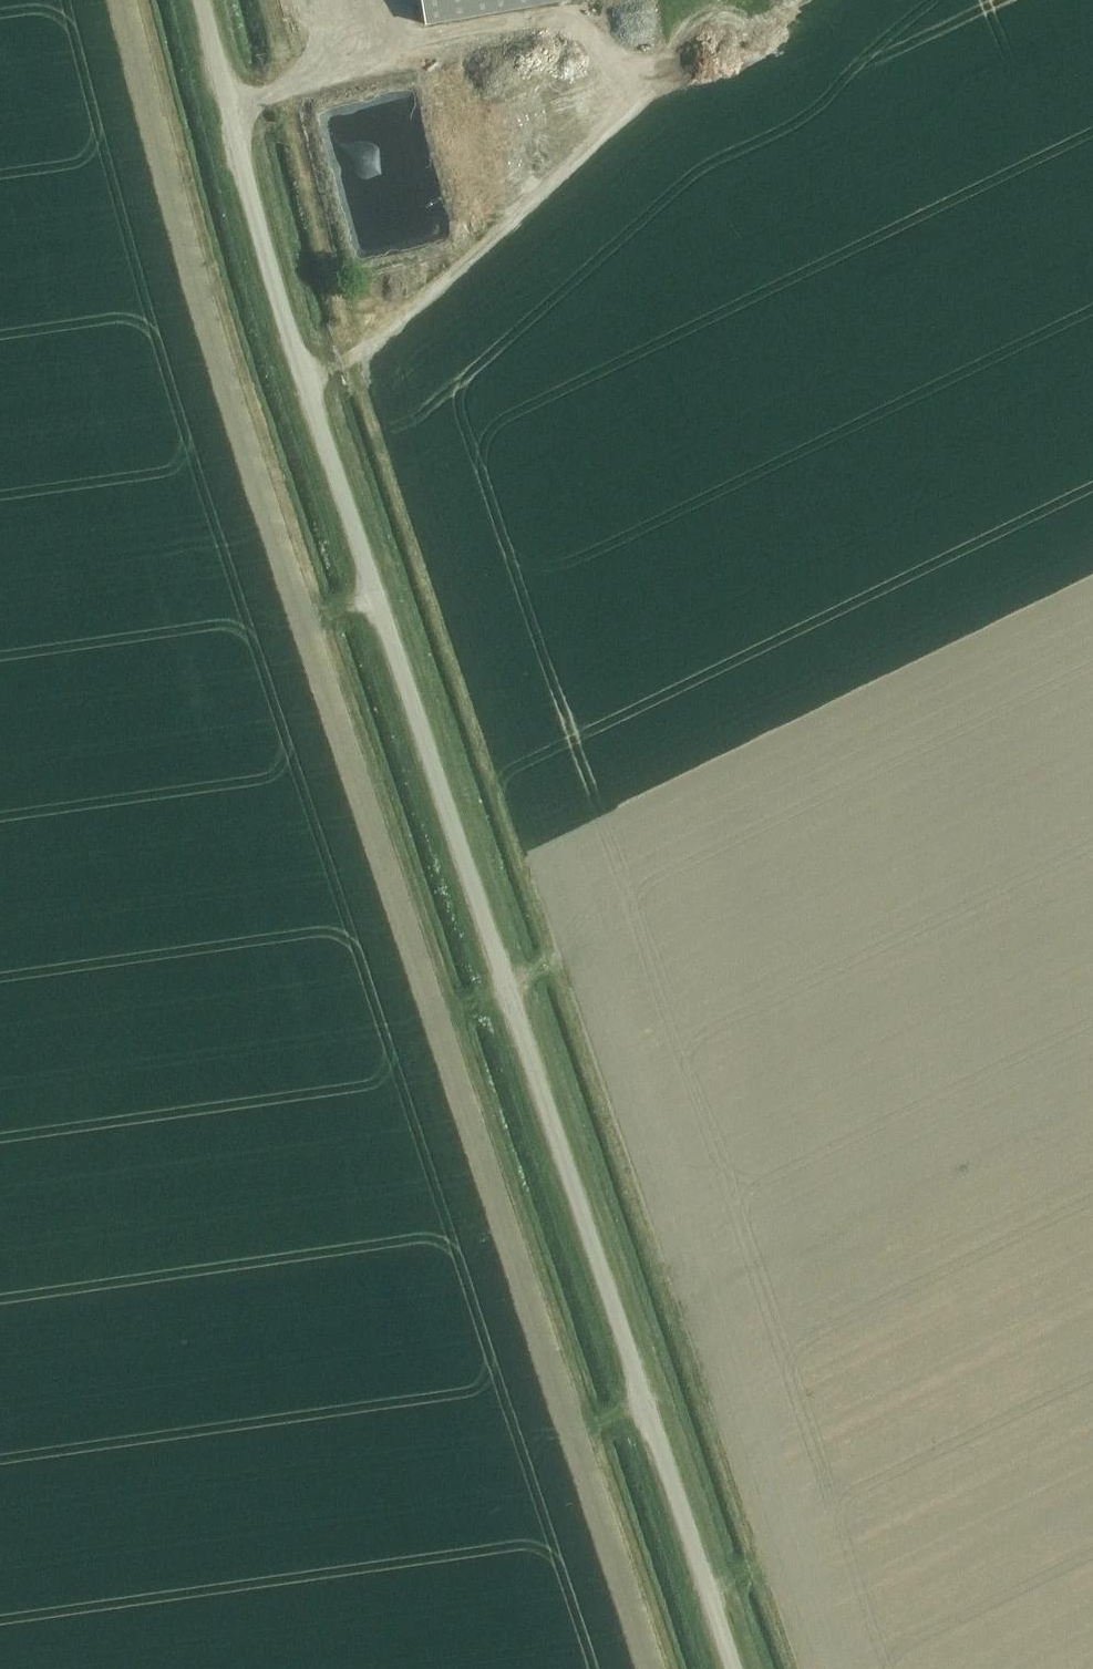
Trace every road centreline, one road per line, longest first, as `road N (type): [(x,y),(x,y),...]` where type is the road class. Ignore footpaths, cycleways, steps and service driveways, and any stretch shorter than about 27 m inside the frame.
road 1 (unclassified): [(735,1668),(309,384),(202,0)]

